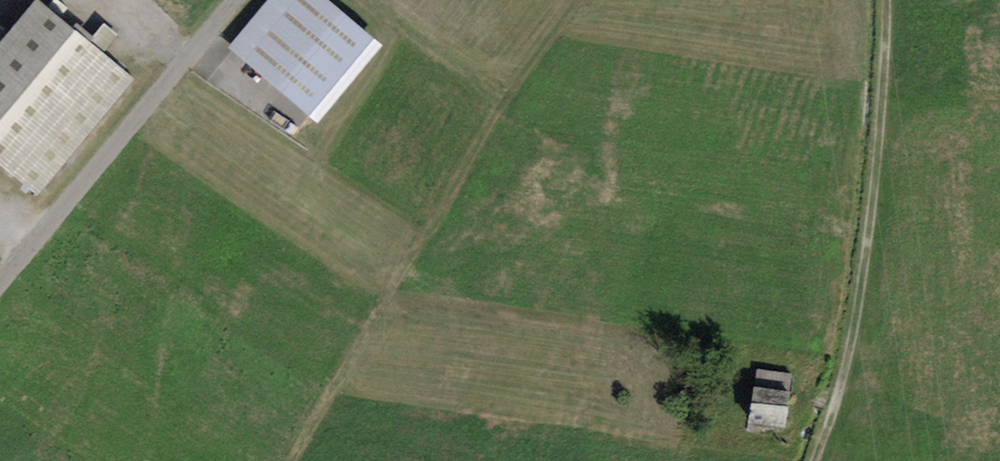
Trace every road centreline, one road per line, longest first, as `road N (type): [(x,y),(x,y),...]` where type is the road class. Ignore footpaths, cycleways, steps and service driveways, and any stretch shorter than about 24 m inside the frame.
road 1 (track): [(287,460),(580,0)]
road 2 (track): [(884,0),(859,294),(814,460)]
road 3 (unclassified): [(236,0),(0,283)]
road 4 (track): [(509,104),(359,0)]

